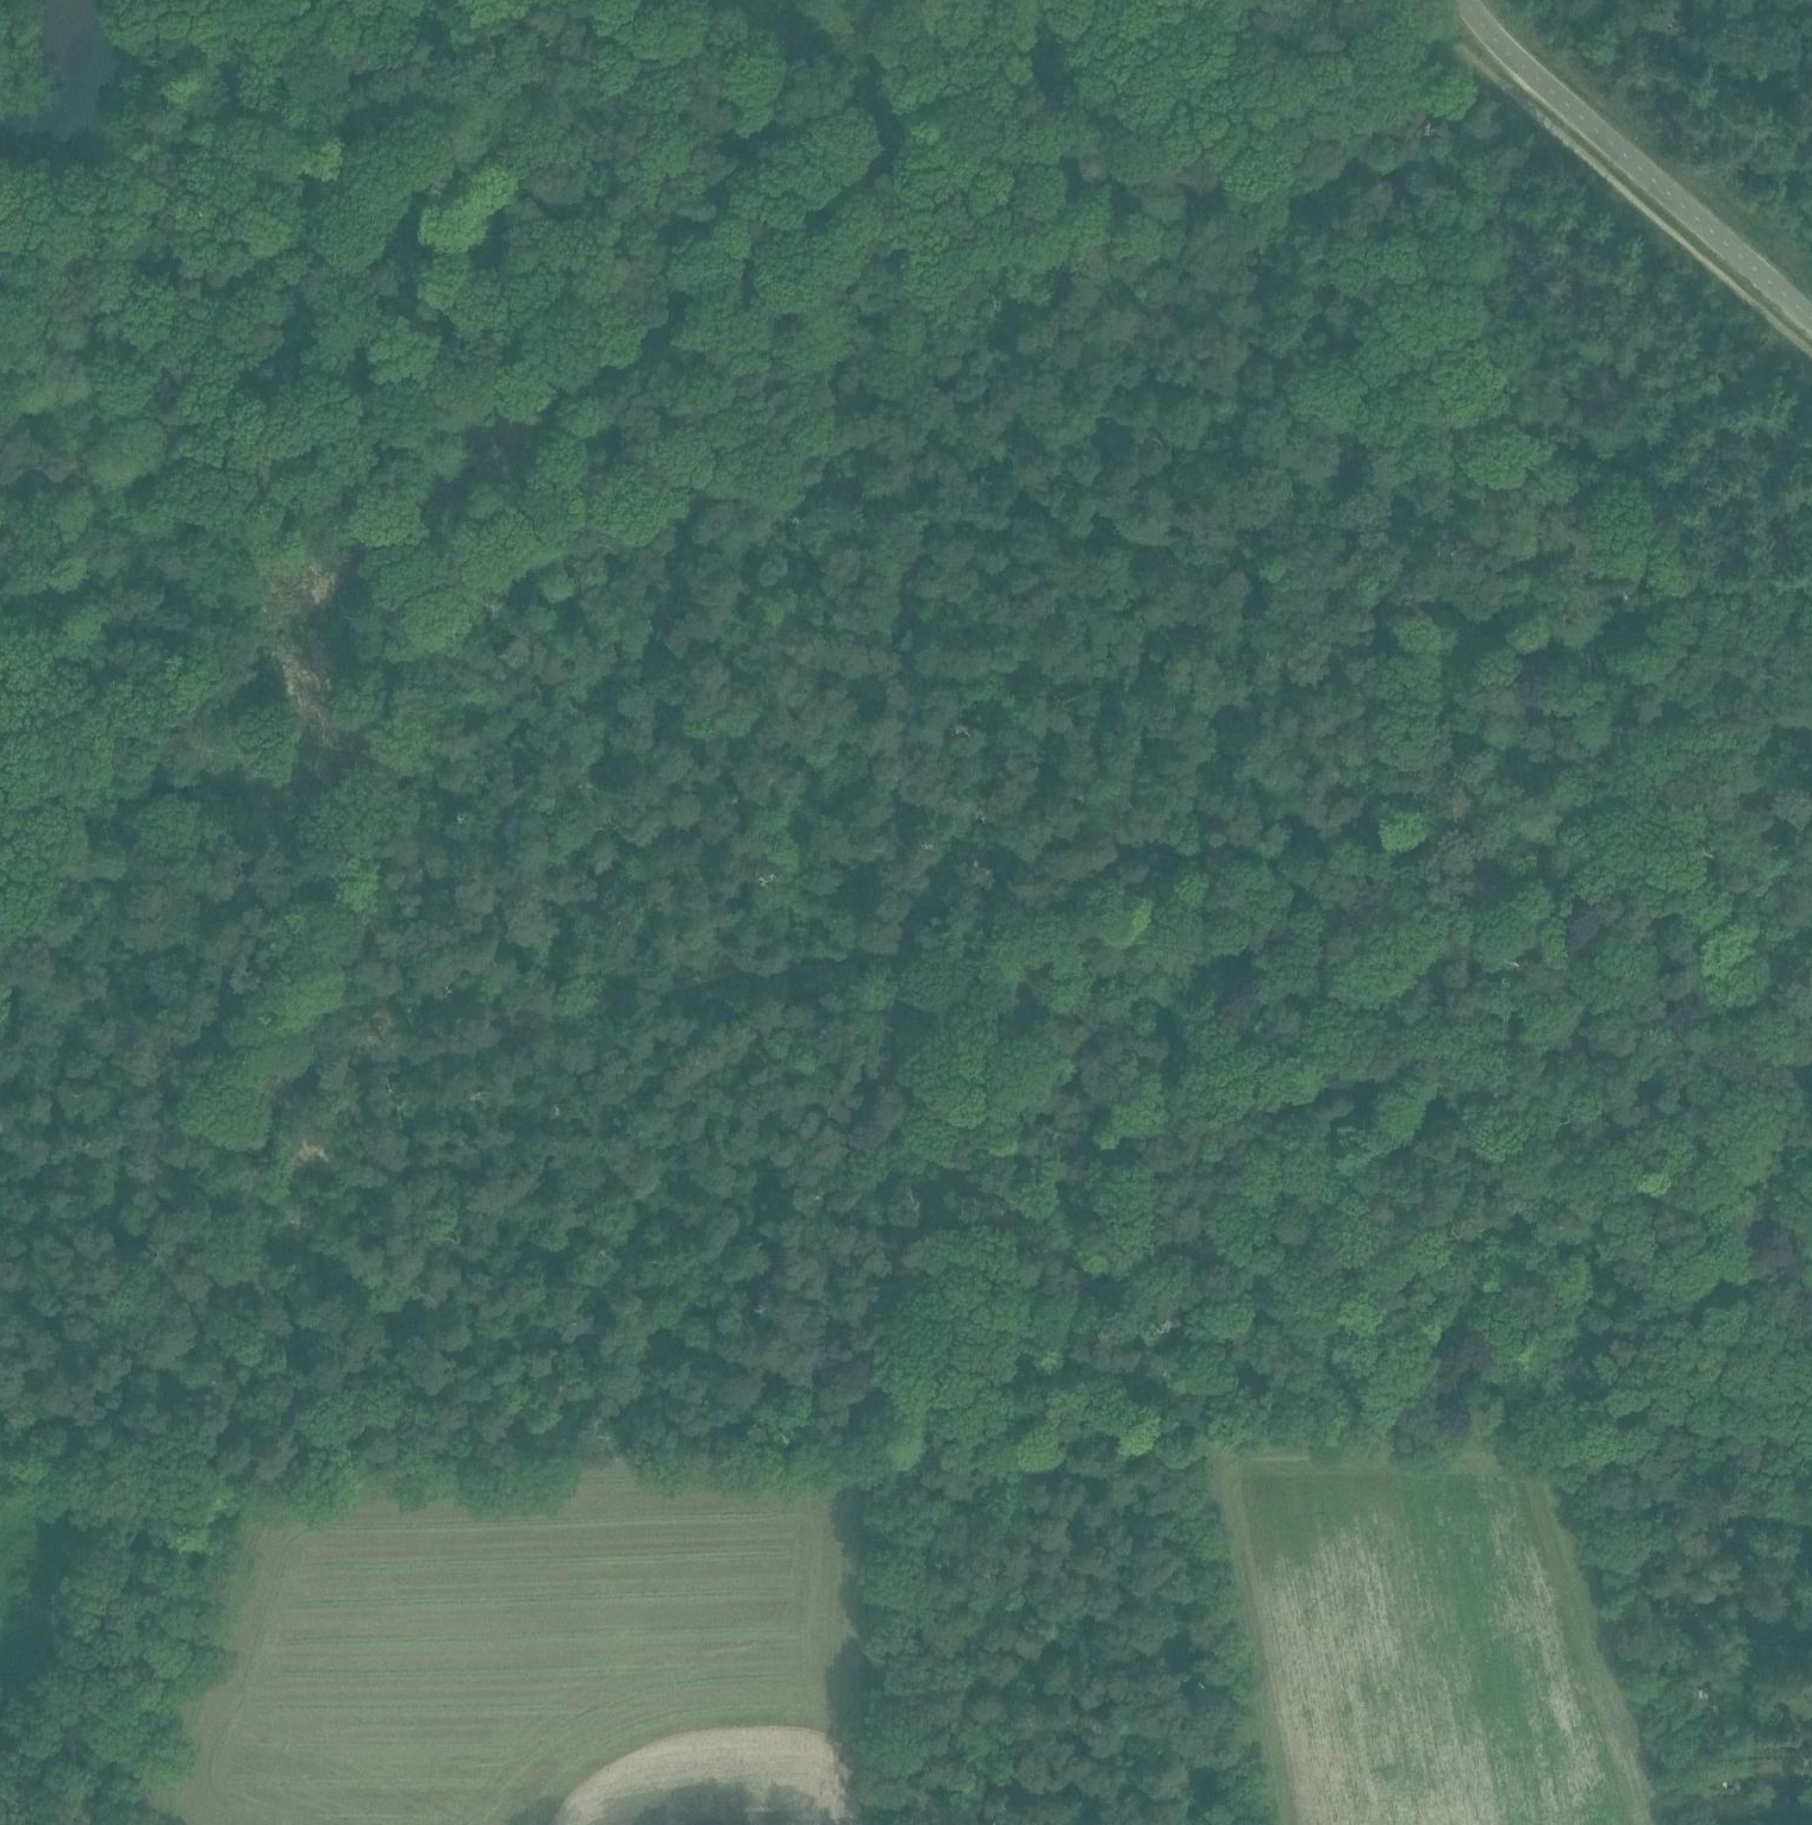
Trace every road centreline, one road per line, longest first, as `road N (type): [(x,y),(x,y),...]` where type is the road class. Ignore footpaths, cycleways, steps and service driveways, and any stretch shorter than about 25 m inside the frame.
road 1 (tertiary): [(1811,323),(1449,0)]

